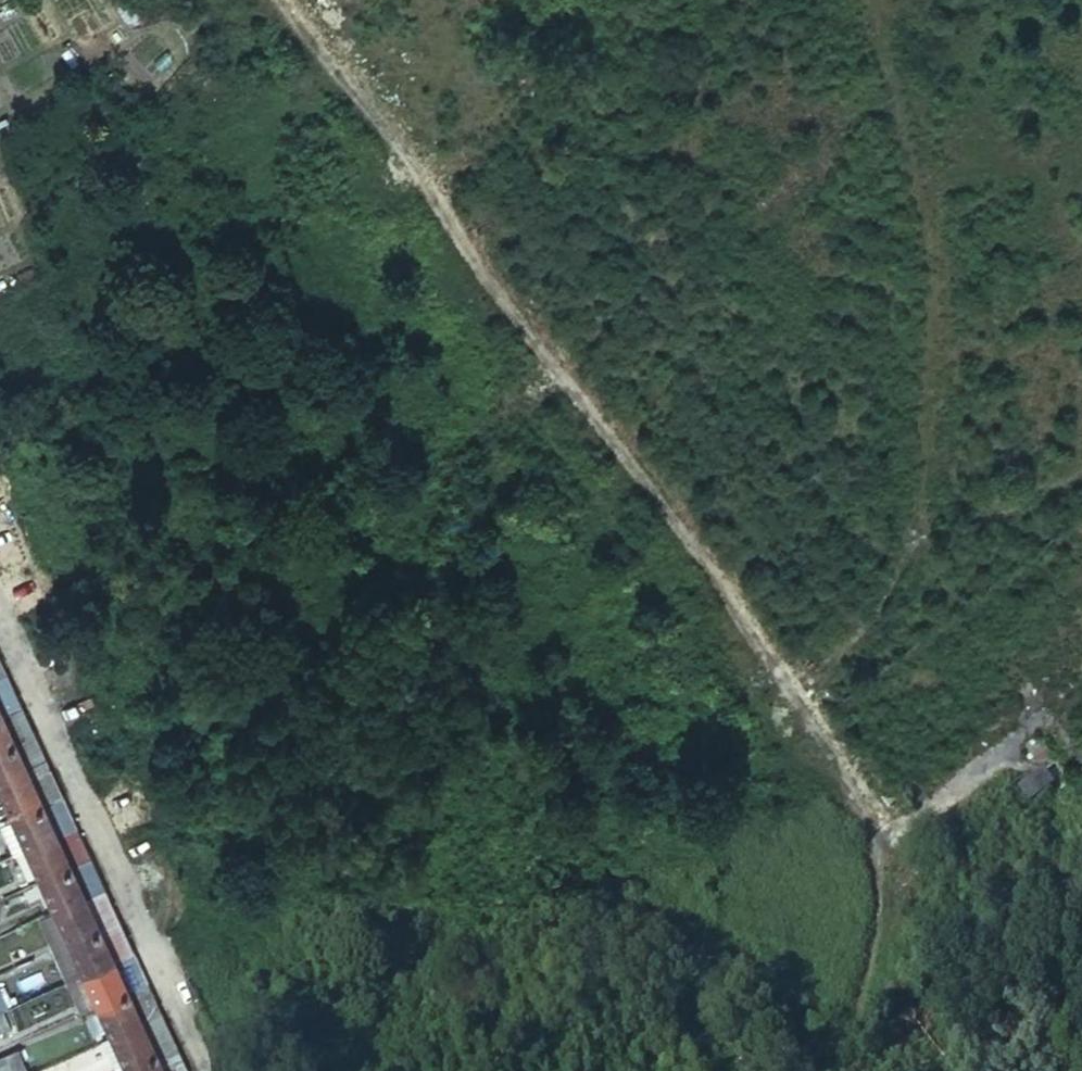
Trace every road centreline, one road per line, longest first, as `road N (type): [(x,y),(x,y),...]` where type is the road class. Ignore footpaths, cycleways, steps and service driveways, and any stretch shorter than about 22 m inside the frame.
road 1 (residential): [(0,609),(201,1070)]

